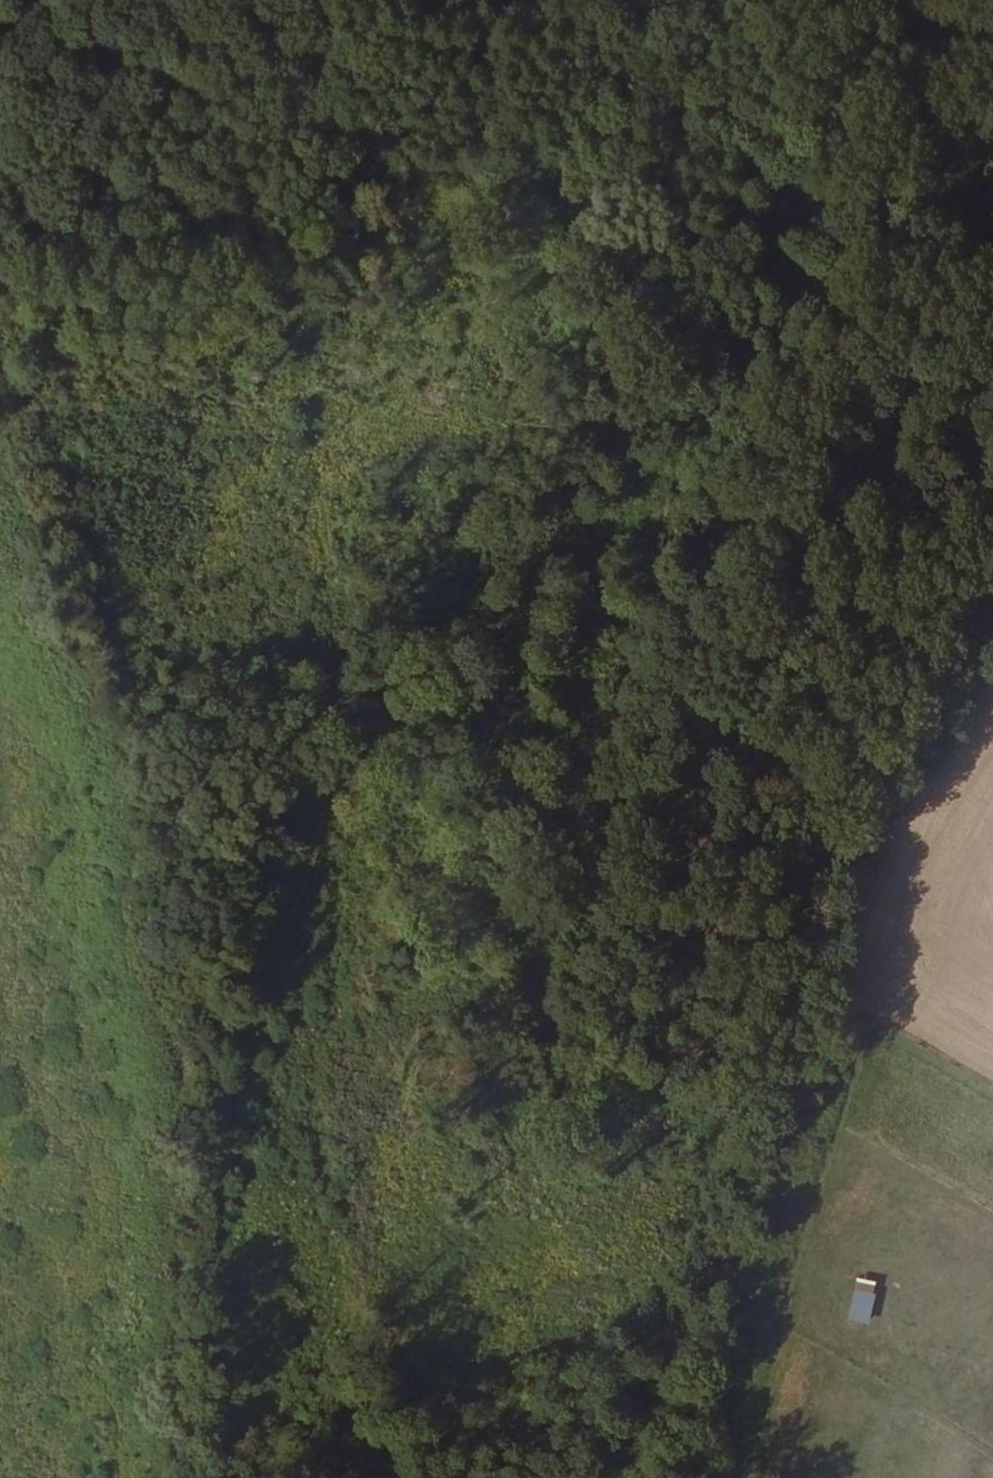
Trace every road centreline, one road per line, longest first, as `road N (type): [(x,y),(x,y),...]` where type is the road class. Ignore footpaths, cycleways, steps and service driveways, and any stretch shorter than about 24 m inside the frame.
road 1 (track): [(992,636),(938,701),(833,858),(766,1041)]
road 2 (track): [(992,1100),(863,1026)]

